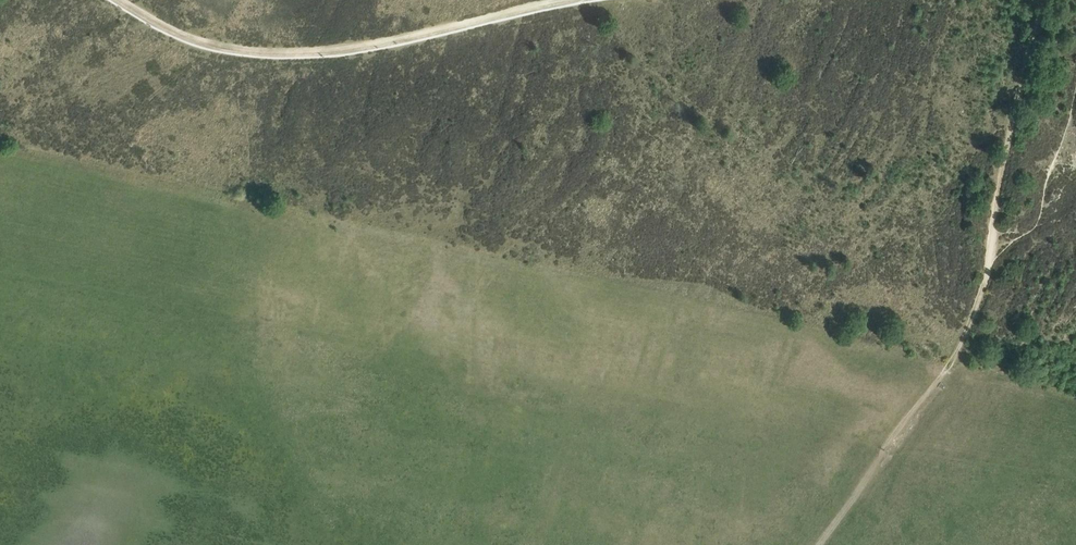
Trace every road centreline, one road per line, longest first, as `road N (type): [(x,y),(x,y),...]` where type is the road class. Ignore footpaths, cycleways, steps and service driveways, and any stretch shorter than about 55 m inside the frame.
road 1 (track): [(116,0),(208,44),(306,54),(570,0)]
road 2 (track): [(819,544),(951,366),(990,265)]
road 3 (track): [(990,265),(994,210),(1044,0)]

